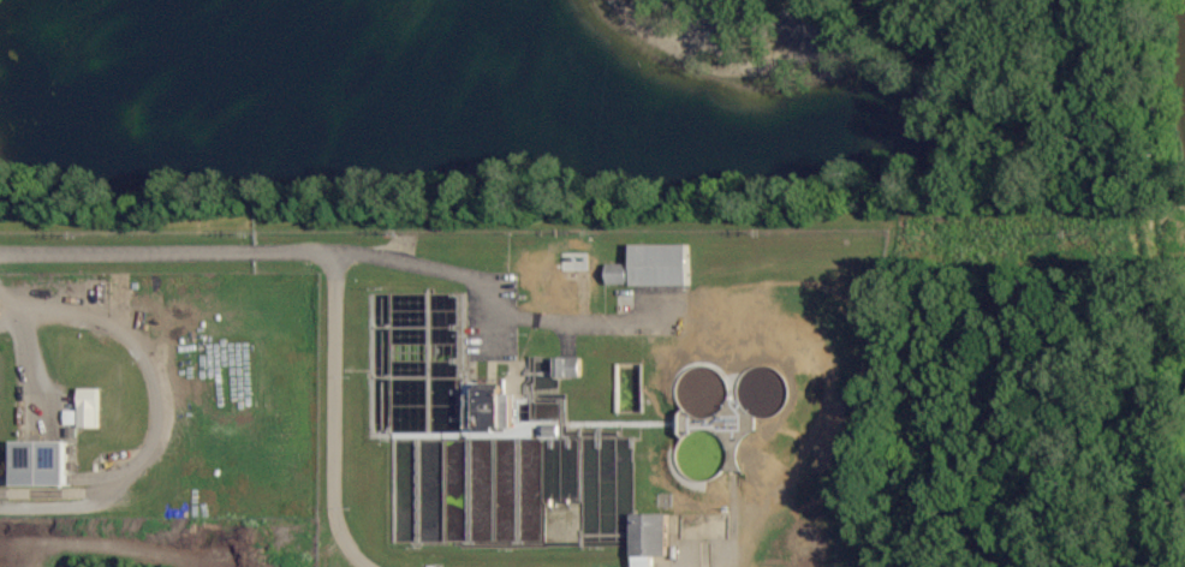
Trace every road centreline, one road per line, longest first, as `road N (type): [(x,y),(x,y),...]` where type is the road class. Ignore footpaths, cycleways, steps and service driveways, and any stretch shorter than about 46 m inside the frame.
road 1 (residential): [(496,286),(427,263),(333,247),(0,257)]
road 2 (residential): [(370,566),(337,533),(333,247)]
road 3 (residential): [(763,0),(816,24),(861,16),(865,0)]

